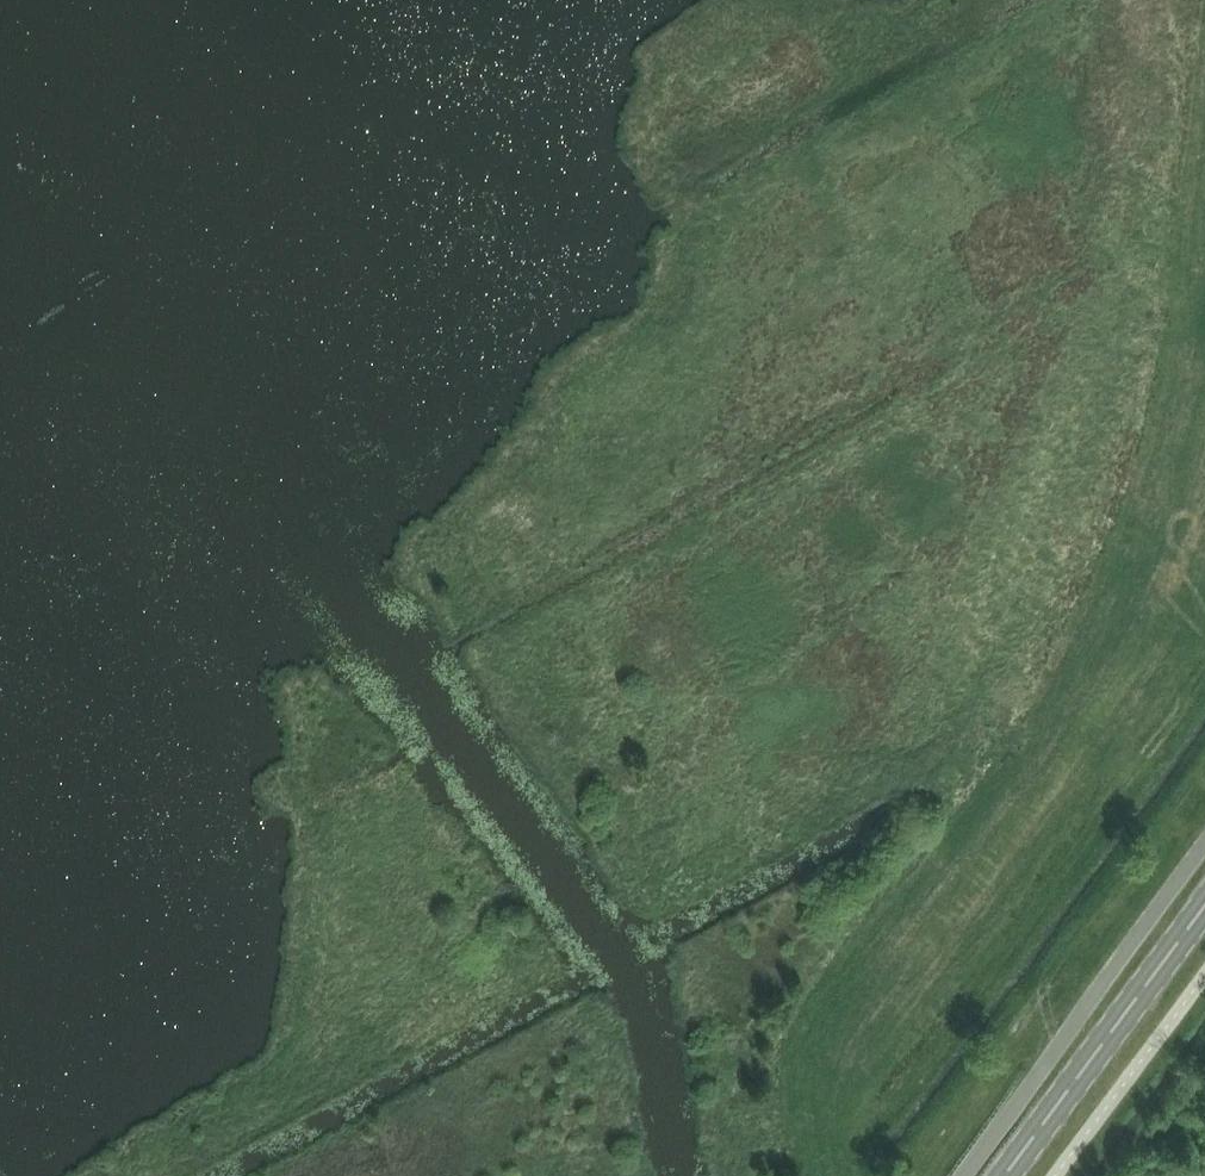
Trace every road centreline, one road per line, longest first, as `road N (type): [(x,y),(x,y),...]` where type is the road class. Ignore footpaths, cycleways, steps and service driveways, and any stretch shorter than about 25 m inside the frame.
road 1 (primary): [(1002,1175),(1204,902)]

